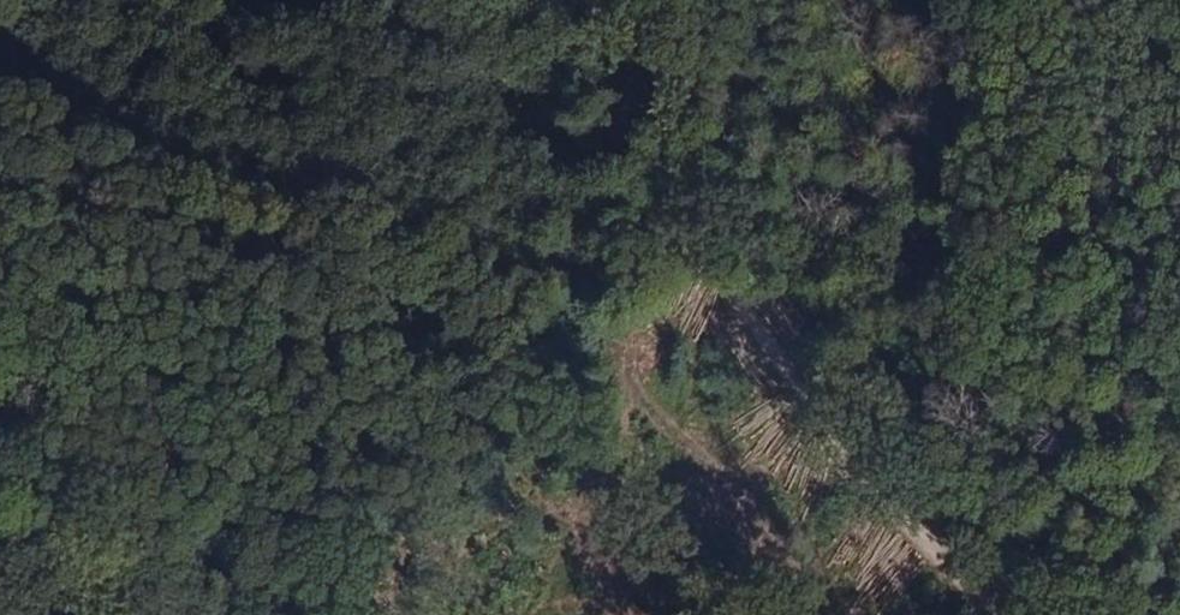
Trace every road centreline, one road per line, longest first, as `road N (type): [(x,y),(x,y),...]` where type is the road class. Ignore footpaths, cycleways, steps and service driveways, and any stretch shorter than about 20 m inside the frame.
road 1 (track): [(599,0),(722,266),(900,575),(963,614)]

